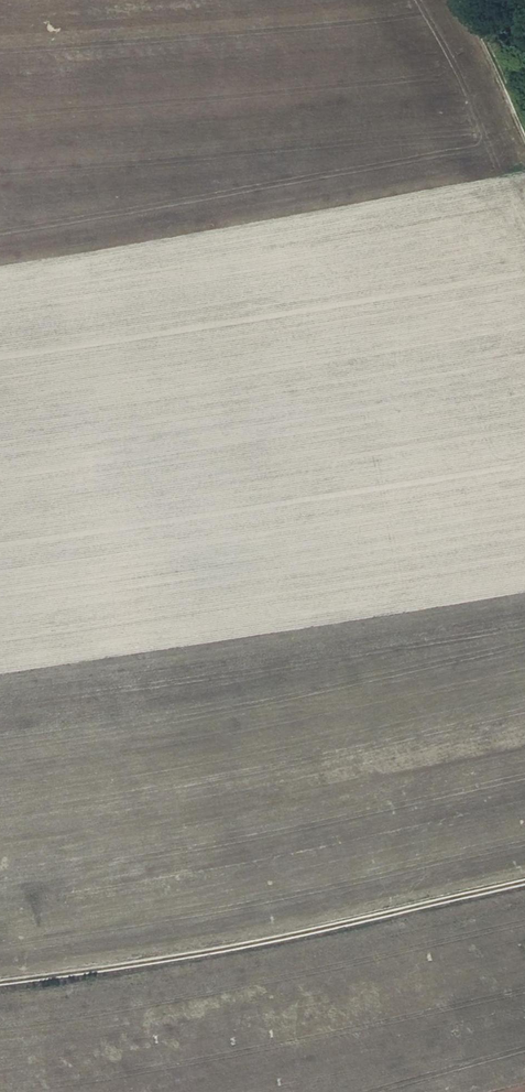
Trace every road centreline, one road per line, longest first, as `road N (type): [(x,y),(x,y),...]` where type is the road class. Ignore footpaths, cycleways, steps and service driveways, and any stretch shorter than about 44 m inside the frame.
road 1 (track): [(524,881),(328,927),(0,982)]
road 2 (track): [(524,130),(461,0)]

